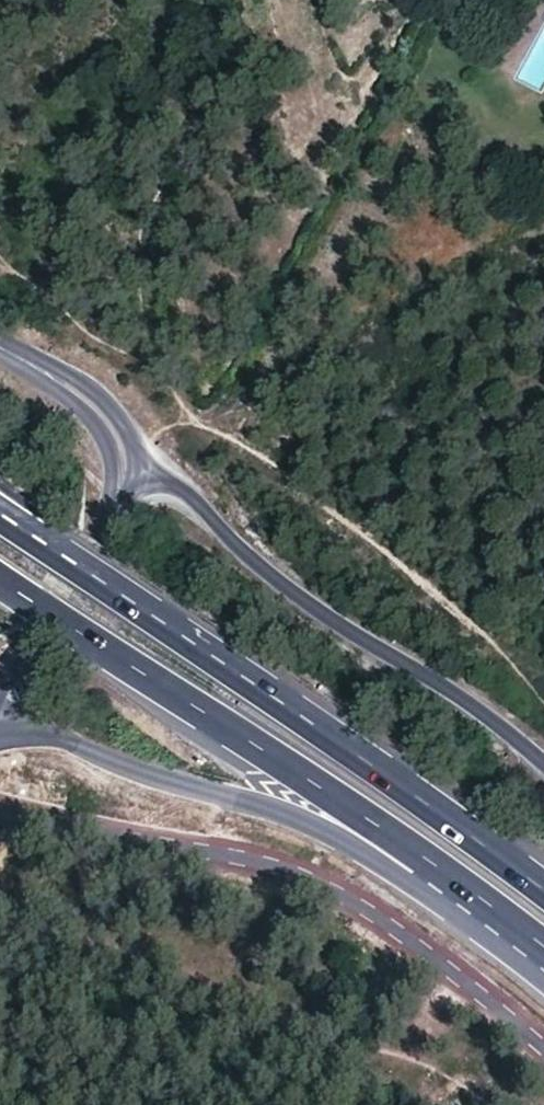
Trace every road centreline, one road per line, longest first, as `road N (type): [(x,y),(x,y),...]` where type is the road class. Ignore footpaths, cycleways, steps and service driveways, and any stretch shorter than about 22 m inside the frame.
road 1 (primary): [(543,891),(0,514)]
road 2 (residential): [(543,1046),(437,953),(311,890),(0,798)]
road 3 (tertiary): [(543,764),(264,573),(174,485),(124,472)]
road 4 (primary): [(0,580),(429,863)]
road 5 (primary): [(0,733),(50,728),(370,856),(429,863)]
road 6 (tertiary): [(124,472),(0,681)]
road 7 (tertiary): [(124,472),(103,417),(0,349)]
road 8 (primary): [(429,863),(543,956)]

